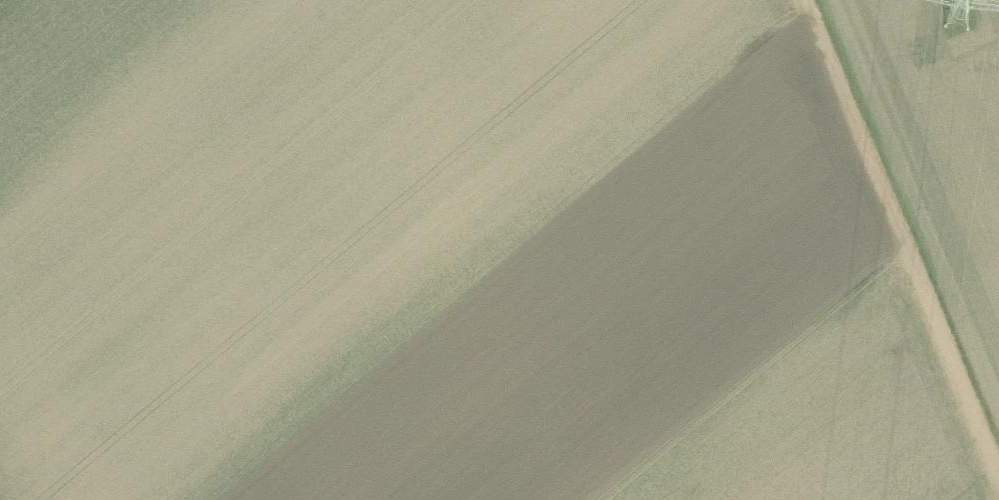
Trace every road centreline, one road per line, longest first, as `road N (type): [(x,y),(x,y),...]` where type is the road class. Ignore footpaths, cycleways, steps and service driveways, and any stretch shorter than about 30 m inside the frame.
road 1 (track): [(998,466),(805,0)]

